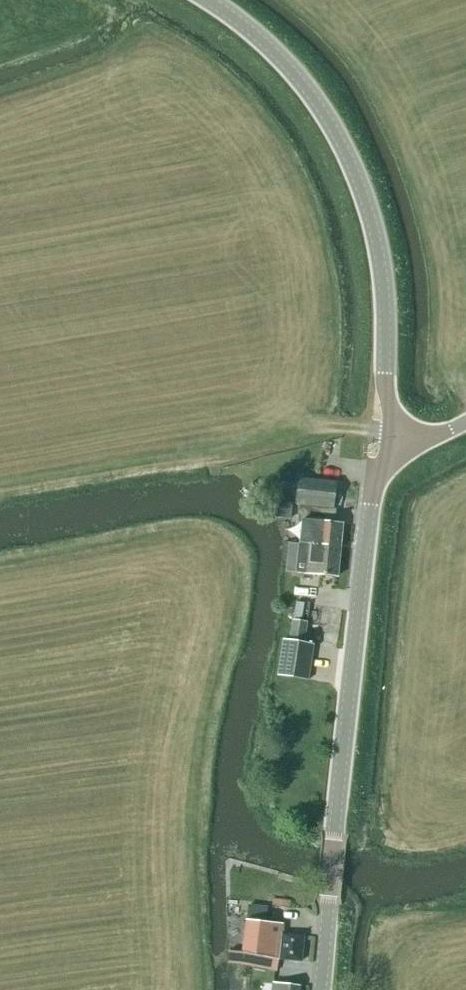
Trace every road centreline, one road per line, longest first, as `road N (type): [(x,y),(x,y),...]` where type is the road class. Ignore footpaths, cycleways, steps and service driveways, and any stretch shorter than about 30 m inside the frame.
road 1 (tertiary): [(320,989),(369,505),(393,448)]
road 2 (tertiary): [(393,448),(384,274),(362,190),(308,93),(206,0)]

